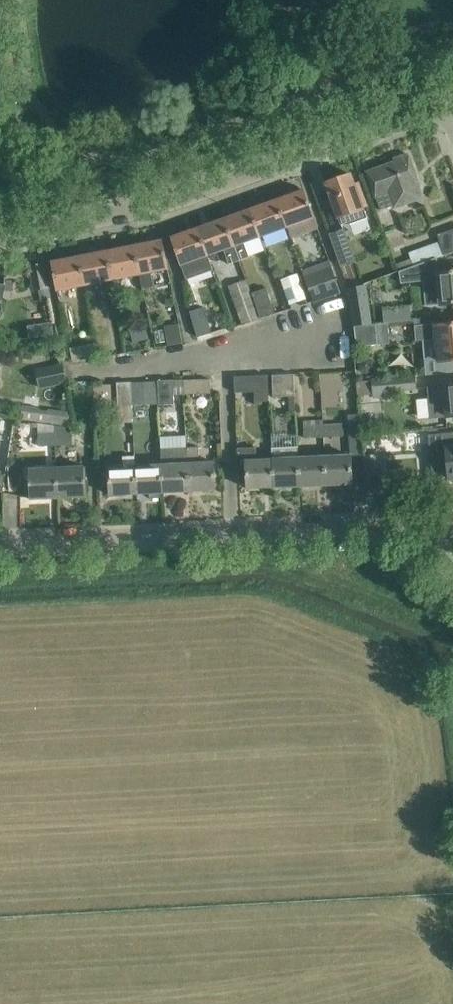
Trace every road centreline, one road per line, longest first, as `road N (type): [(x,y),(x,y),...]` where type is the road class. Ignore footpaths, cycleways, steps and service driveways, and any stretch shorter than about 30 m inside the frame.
road 1 (residential): [(0,237),(160,204),(451,104)]
road 2 (residential): [(416,527),(0,543)]

